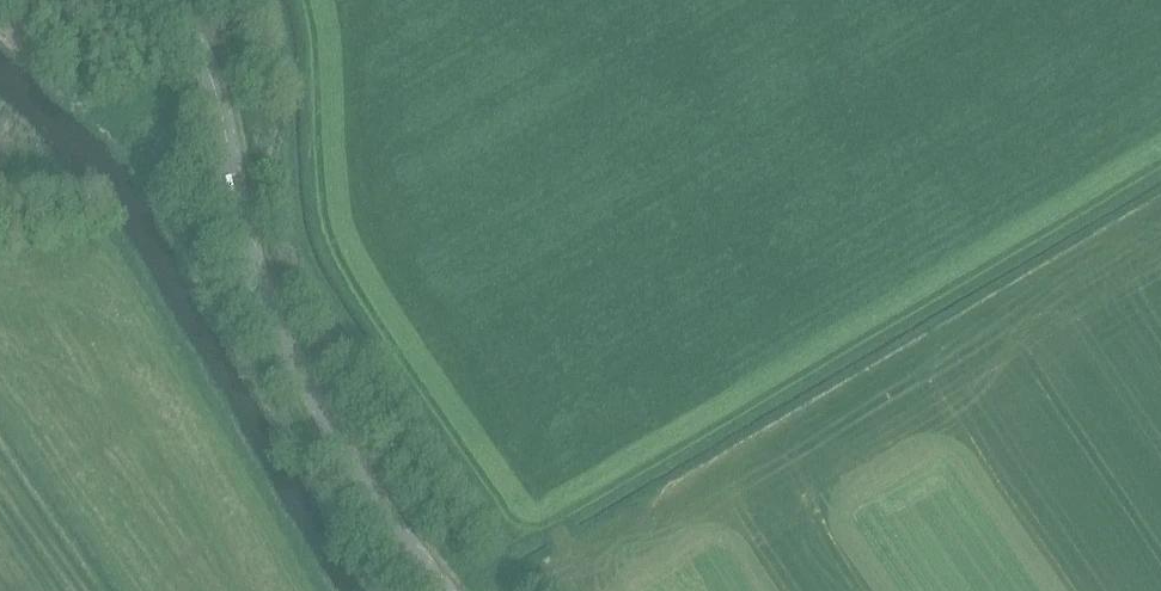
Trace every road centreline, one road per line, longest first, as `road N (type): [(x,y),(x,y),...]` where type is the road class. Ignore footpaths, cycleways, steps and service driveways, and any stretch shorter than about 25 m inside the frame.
road 1 (unclassified): [(444,590),(373,497),(269,309),(212,81),(192,35),(163,0)]

